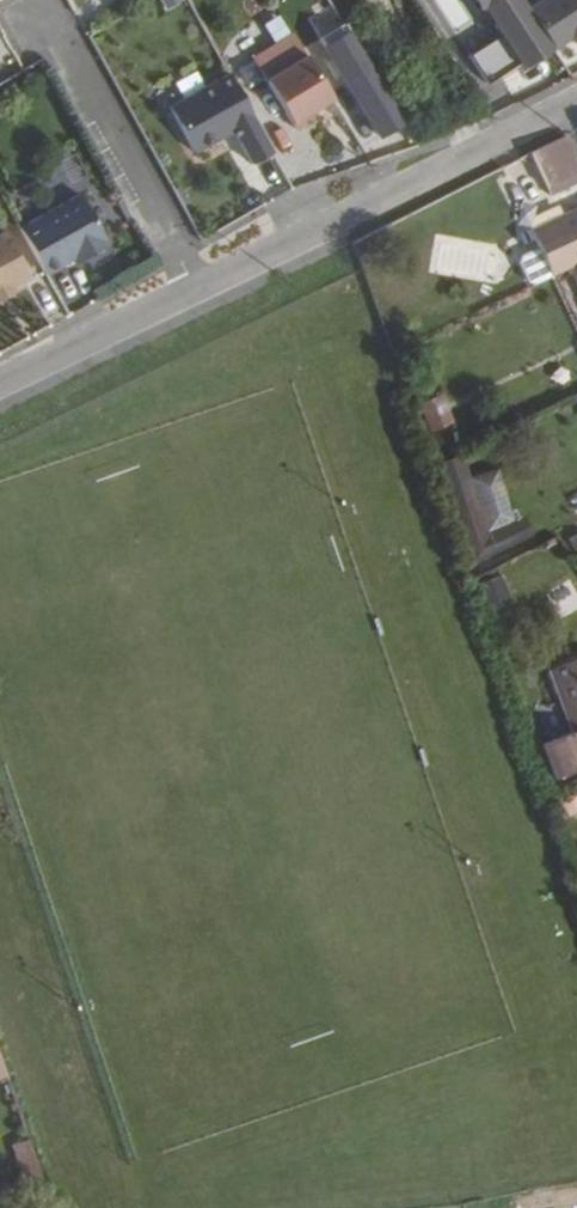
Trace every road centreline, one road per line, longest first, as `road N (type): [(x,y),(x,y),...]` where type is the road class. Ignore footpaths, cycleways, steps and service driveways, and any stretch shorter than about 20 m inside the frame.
road 1 (residential): [(571,111),(0,381)]

